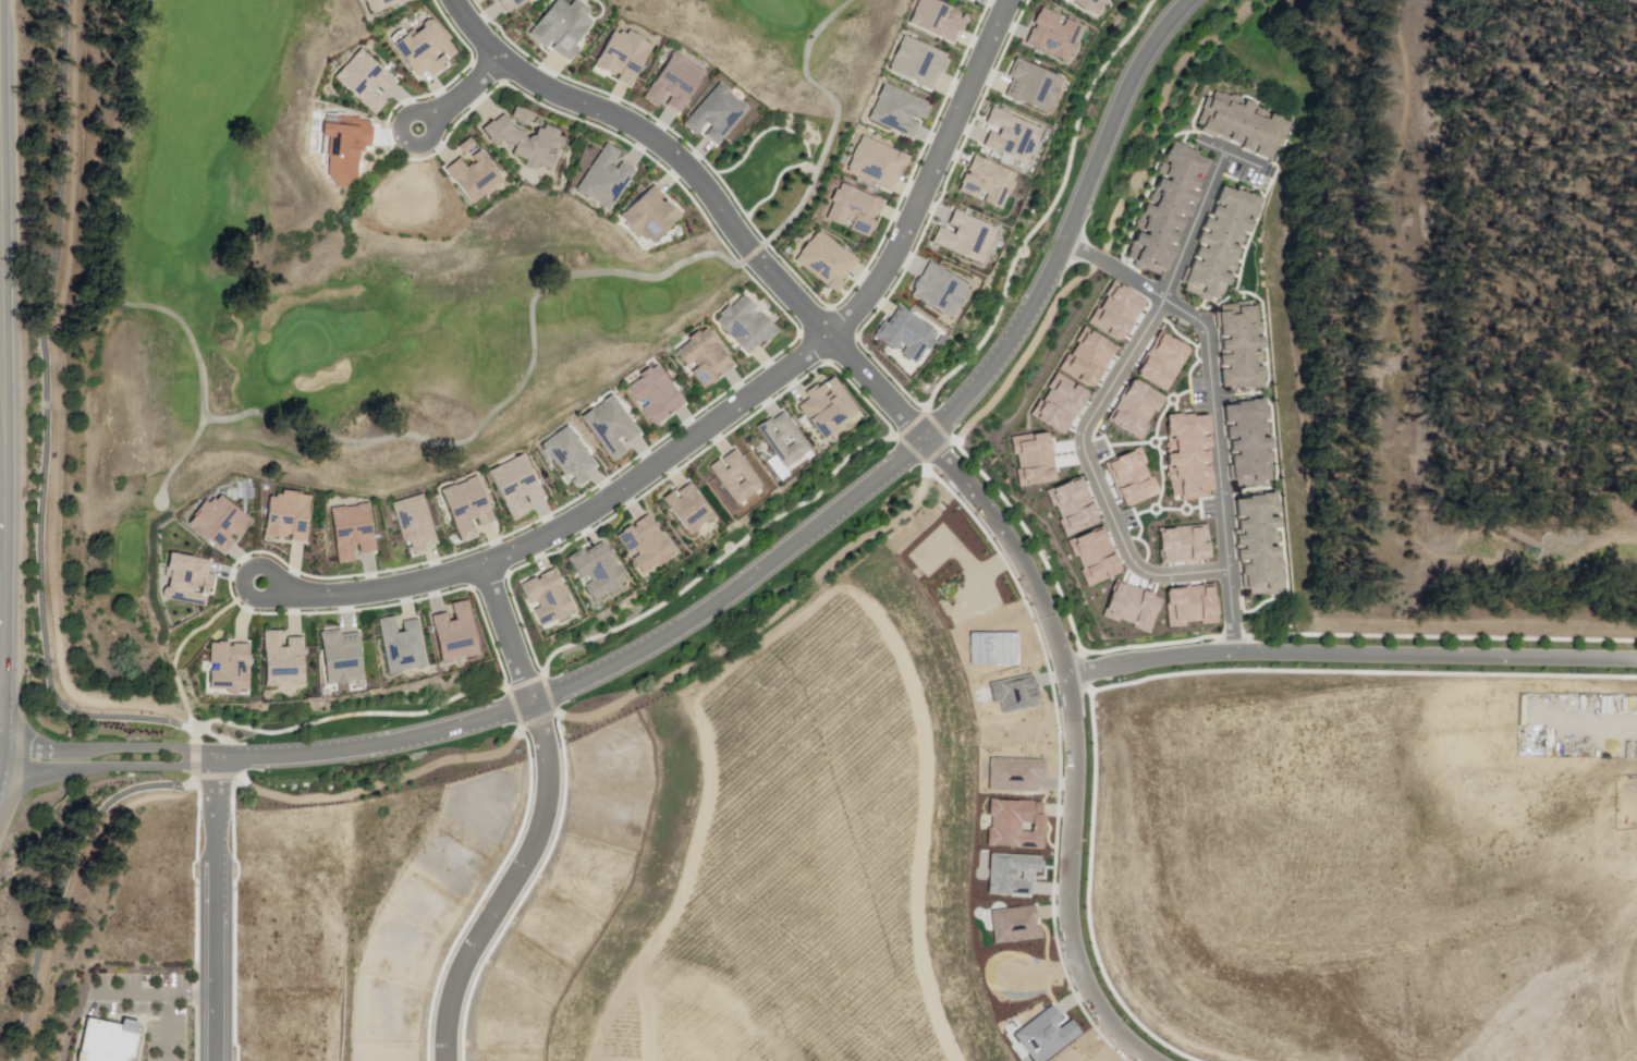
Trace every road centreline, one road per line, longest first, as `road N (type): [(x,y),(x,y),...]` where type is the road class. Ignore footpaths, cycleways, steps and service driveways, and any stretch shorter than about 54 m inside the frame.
road 1 (tertiary): [(1190,0),(1132,81),(1061,245),(992,365),(925,439),(694,618),(532,702),(351,749),(216,758),(0,754)]
road 2 (track): [(744,261),(699,254),(659,276),(576,273),(542,290),(532,303),(524,379),(463,441),(403,434),(352,443),(260,412),(201,422),(199,363),(181,322),(161,308),(125,304),(114,290),(120,169),(136,109),(127,36),(134,0)]
road 3 (residential): [(1010,0),(867,297),(793,363),(623,490),(480,568),(352,596),(302,595),(261,583)]
road 4 (residential): [(1074,673),(1010,538),(707,192),(664,146),(496,58),(453,0)]
road 5 (residential): [(1636,659),(1233,650),(1074,673)]
road 6 (residential): [(1168,1060),(1125,1028),(1082,948),(1074,673)]
road 7 (residential): [(627,1060),(532,702)]
road 8 (residential): [(214,1060),(216,758)]
road 9 (track): [(854,0),(817,34),(809,53),(807,75),(839,106),(828,151),(806,202),(768,243)]
road 10 (residential): [(480,568),(532,702)]

